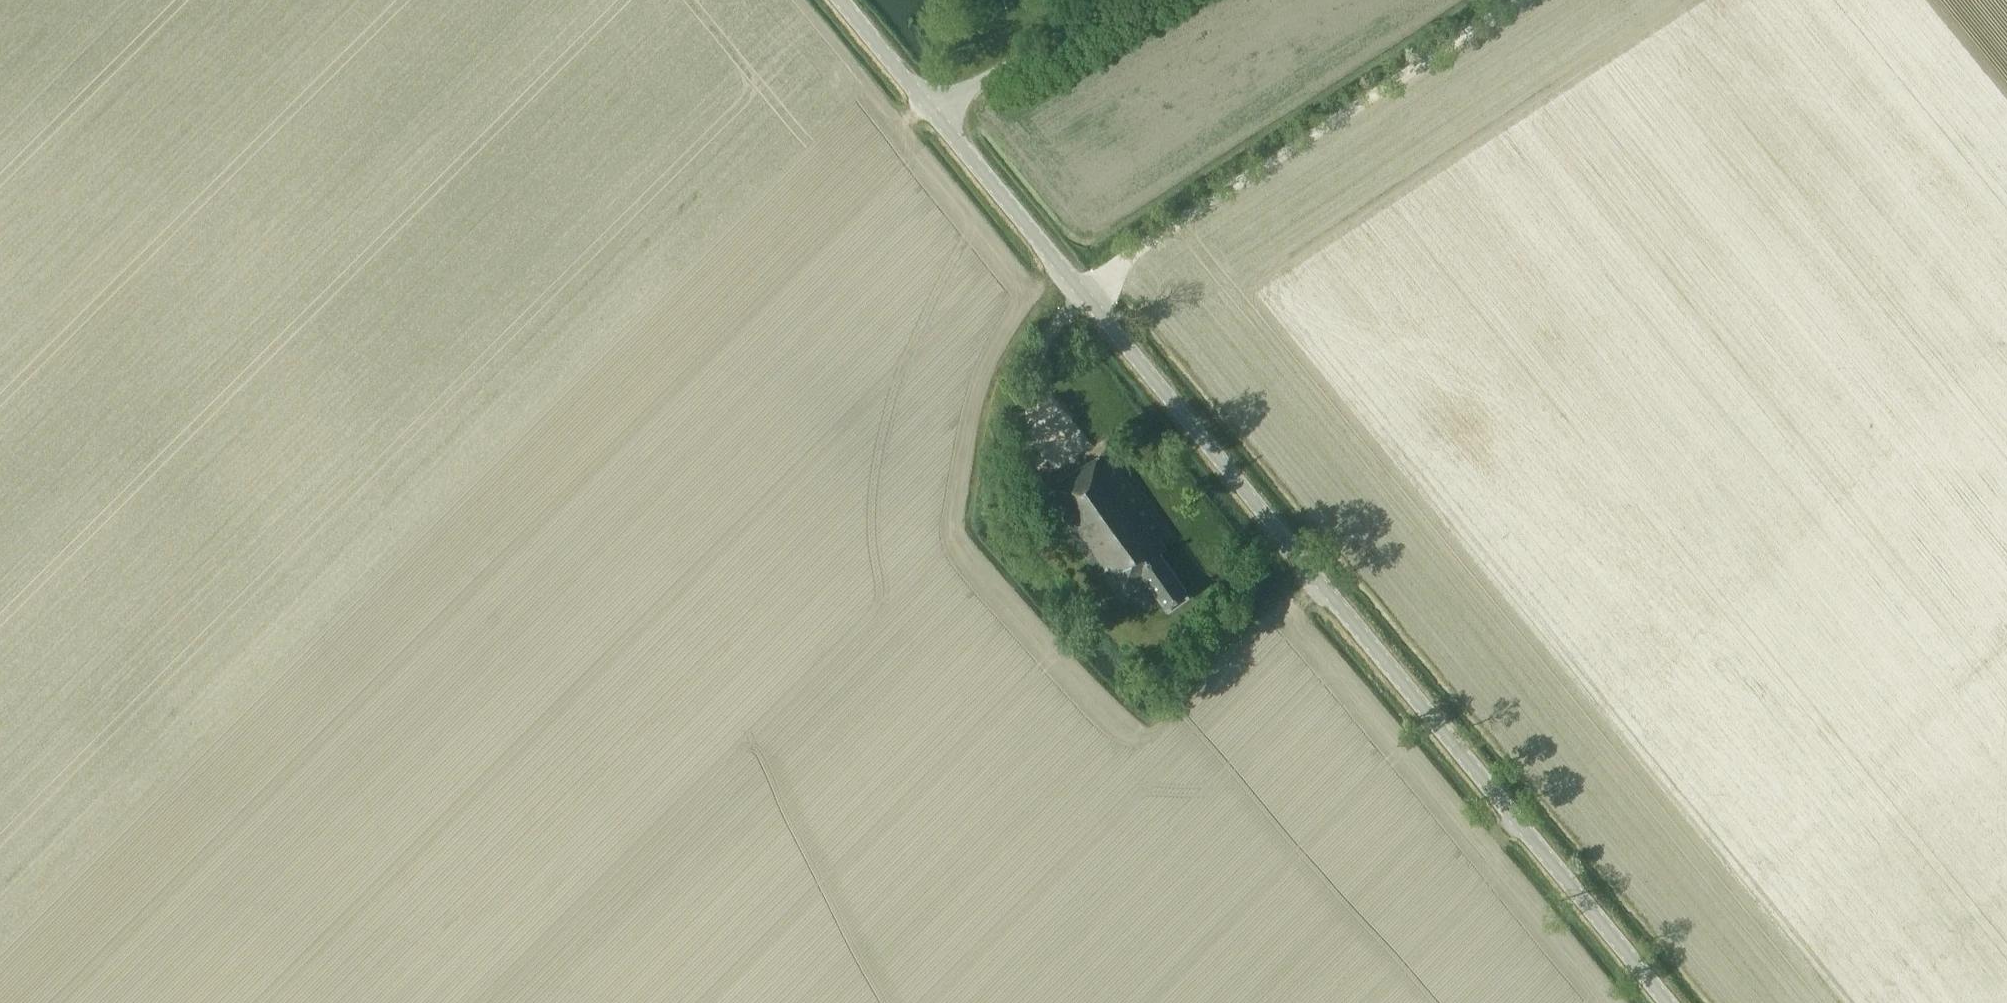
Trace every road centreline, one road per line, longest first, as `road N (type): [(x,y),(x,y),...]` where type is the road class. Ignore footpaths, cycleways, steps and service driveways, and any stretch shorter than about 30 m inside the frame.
road 1 (tertiary): [(1661,1002),(838,0)]

